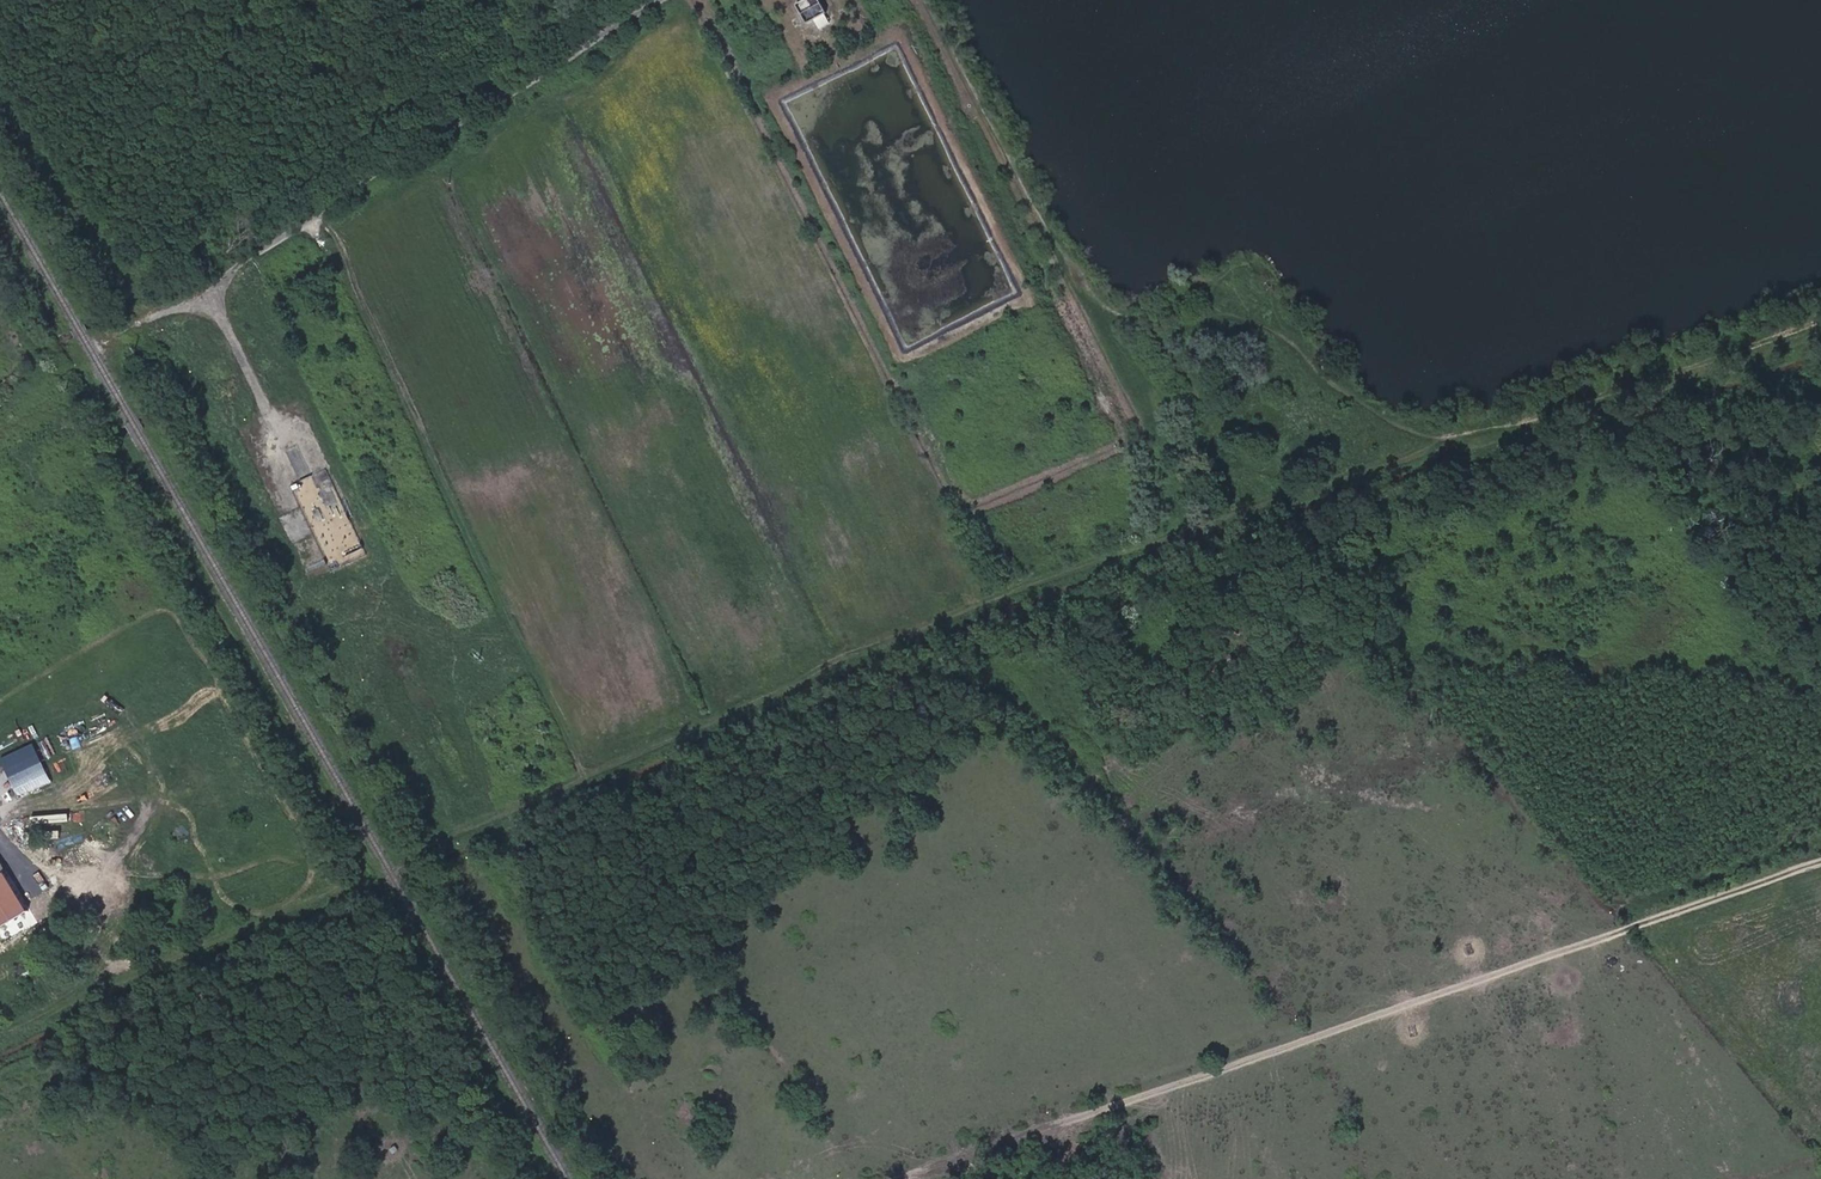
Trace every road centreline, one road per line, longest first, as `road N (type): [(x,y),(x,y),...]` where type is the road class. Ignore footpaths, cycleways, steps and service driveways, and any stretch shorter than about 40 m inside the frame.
road 1 (track): [(1820,864),(904,1178)]
road 2 (track): [(0,384),(40,360),(201,306),(327,214),(657,0)]

